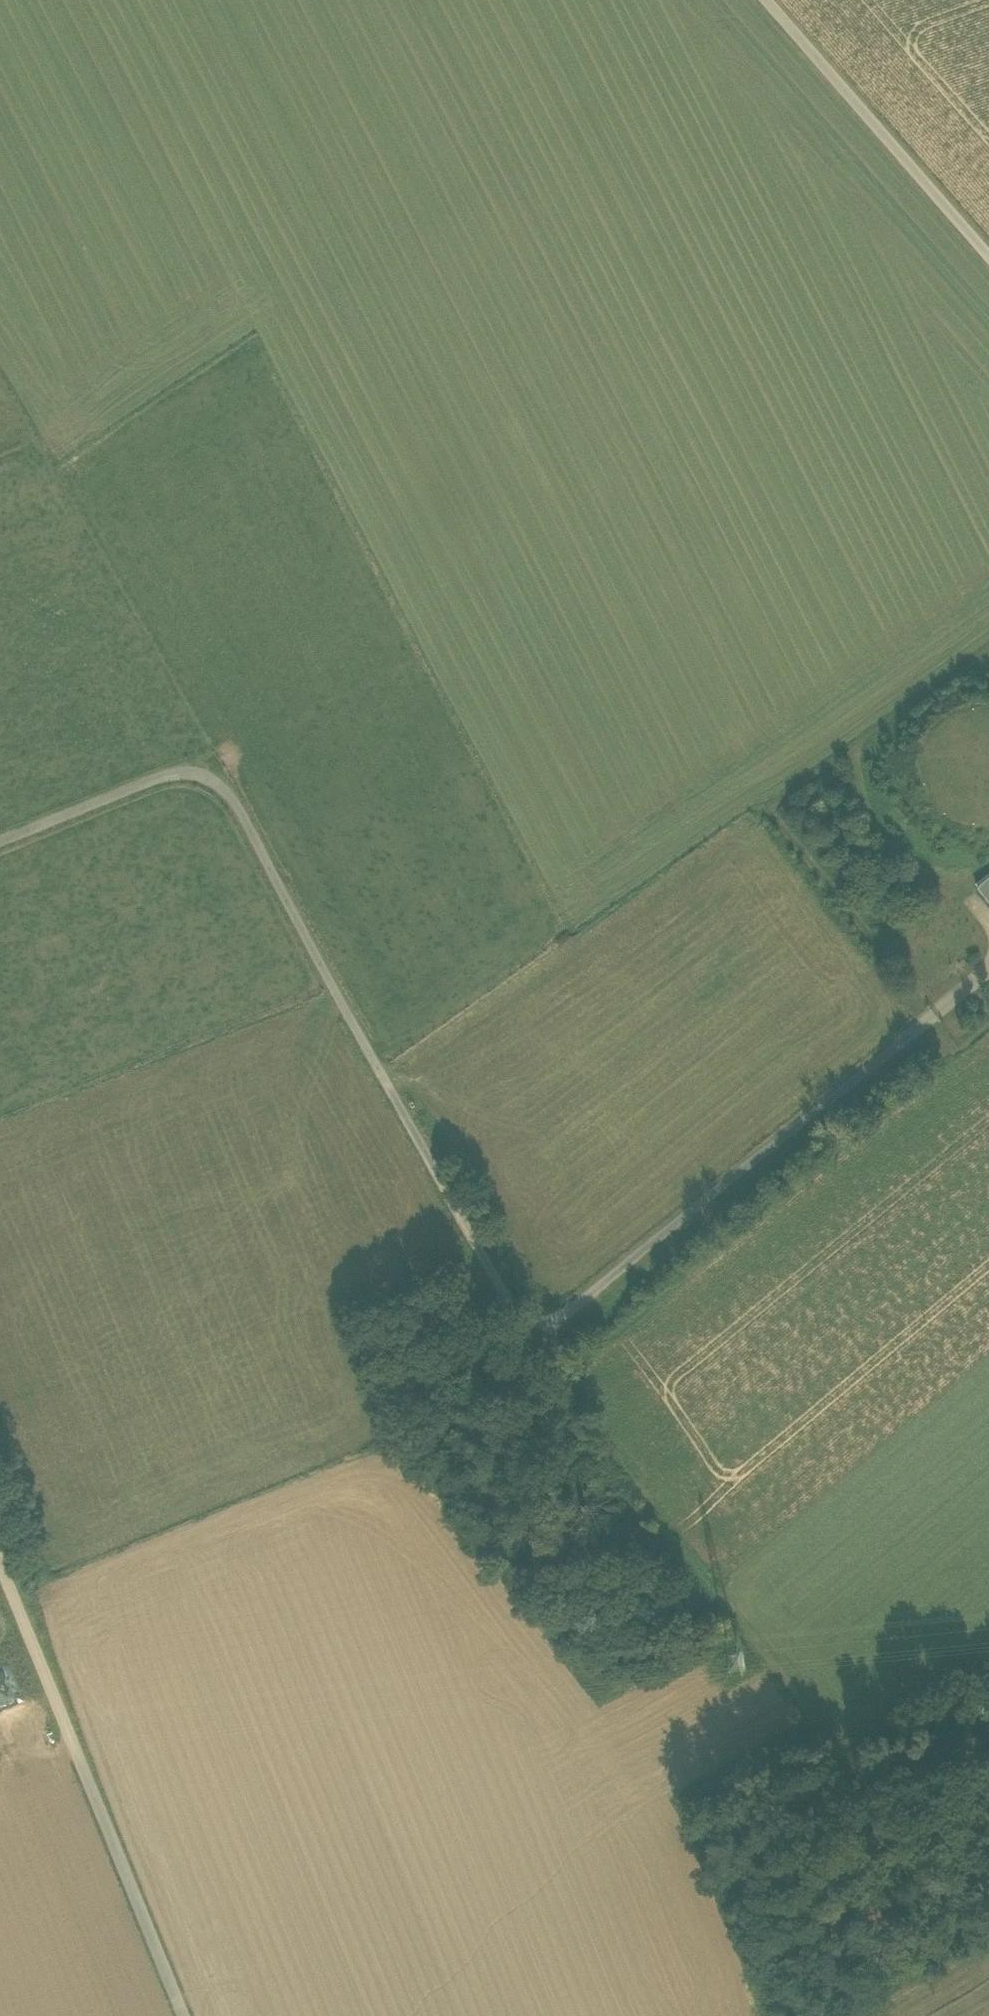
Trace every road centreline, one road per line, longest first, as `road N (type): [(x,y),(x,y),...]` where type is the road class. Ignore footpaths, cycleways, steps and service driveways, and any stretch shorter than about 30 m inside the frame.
road 1 (track): [(0,842),(175,772),(204,775),(231,796),(531,1339),(833,1758),(874,1777),(914,1818),(988,1839)]
road 2 (track): [(531,1339),(988,969)]
road 3 (unclassified): [(0,1567),(184,2015)]
road 4 (unclassified): [(769,0),(988,256)]

